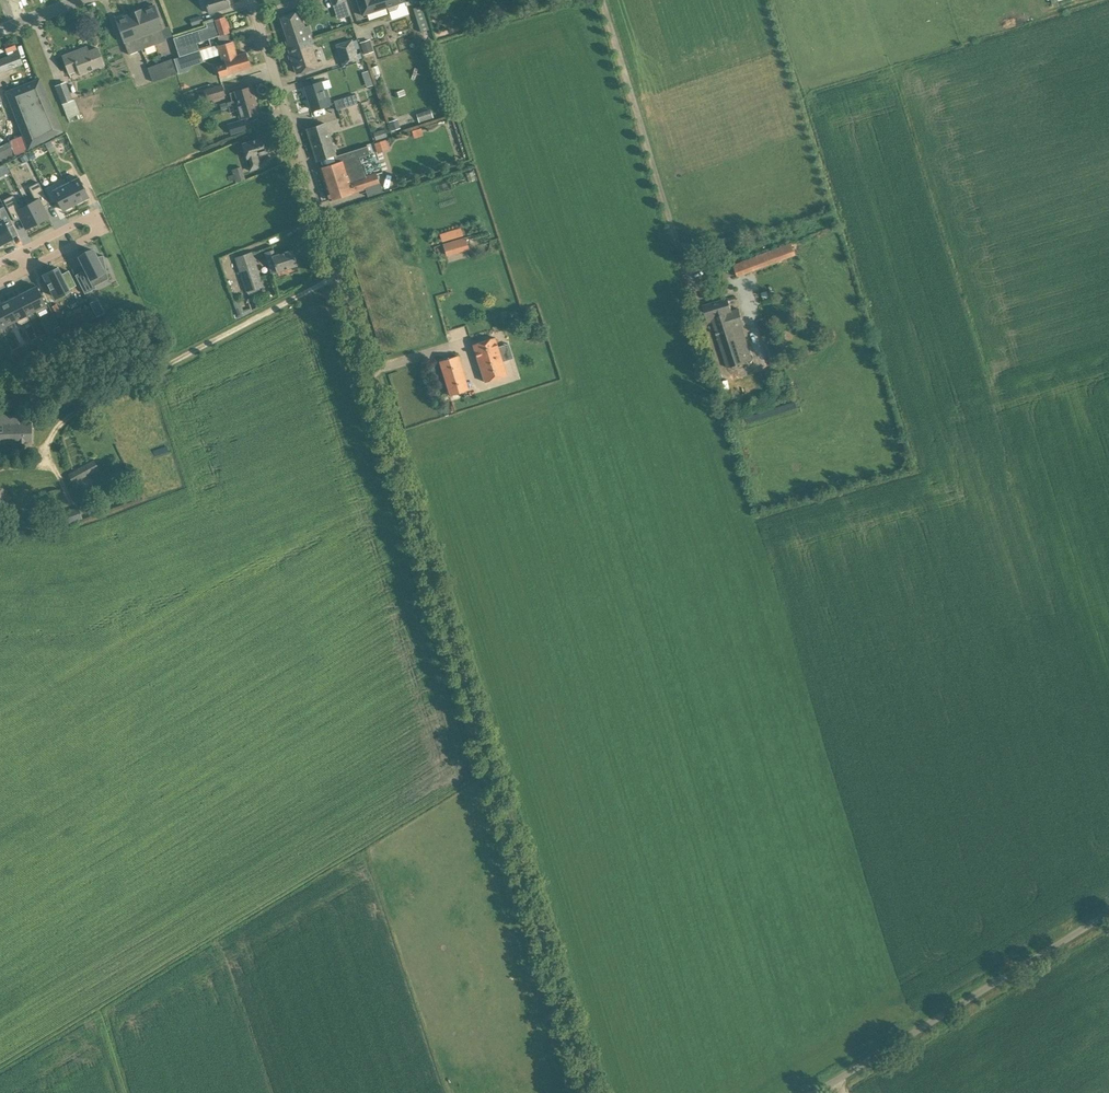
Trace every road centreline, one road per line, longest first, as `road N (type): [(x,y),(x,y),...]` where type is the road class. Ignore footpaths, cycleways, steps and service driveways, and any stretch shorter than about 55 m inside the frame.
road 1 (unclassified): [(590,1092),(252,0)]
road 2 (unclassified): [(813,1092),(1108,914)]
road 3 (unclassified): [(601,0),(692,290)]
road 4 (residential): [(0,283),(102,231),(94,215),(0,262)]

